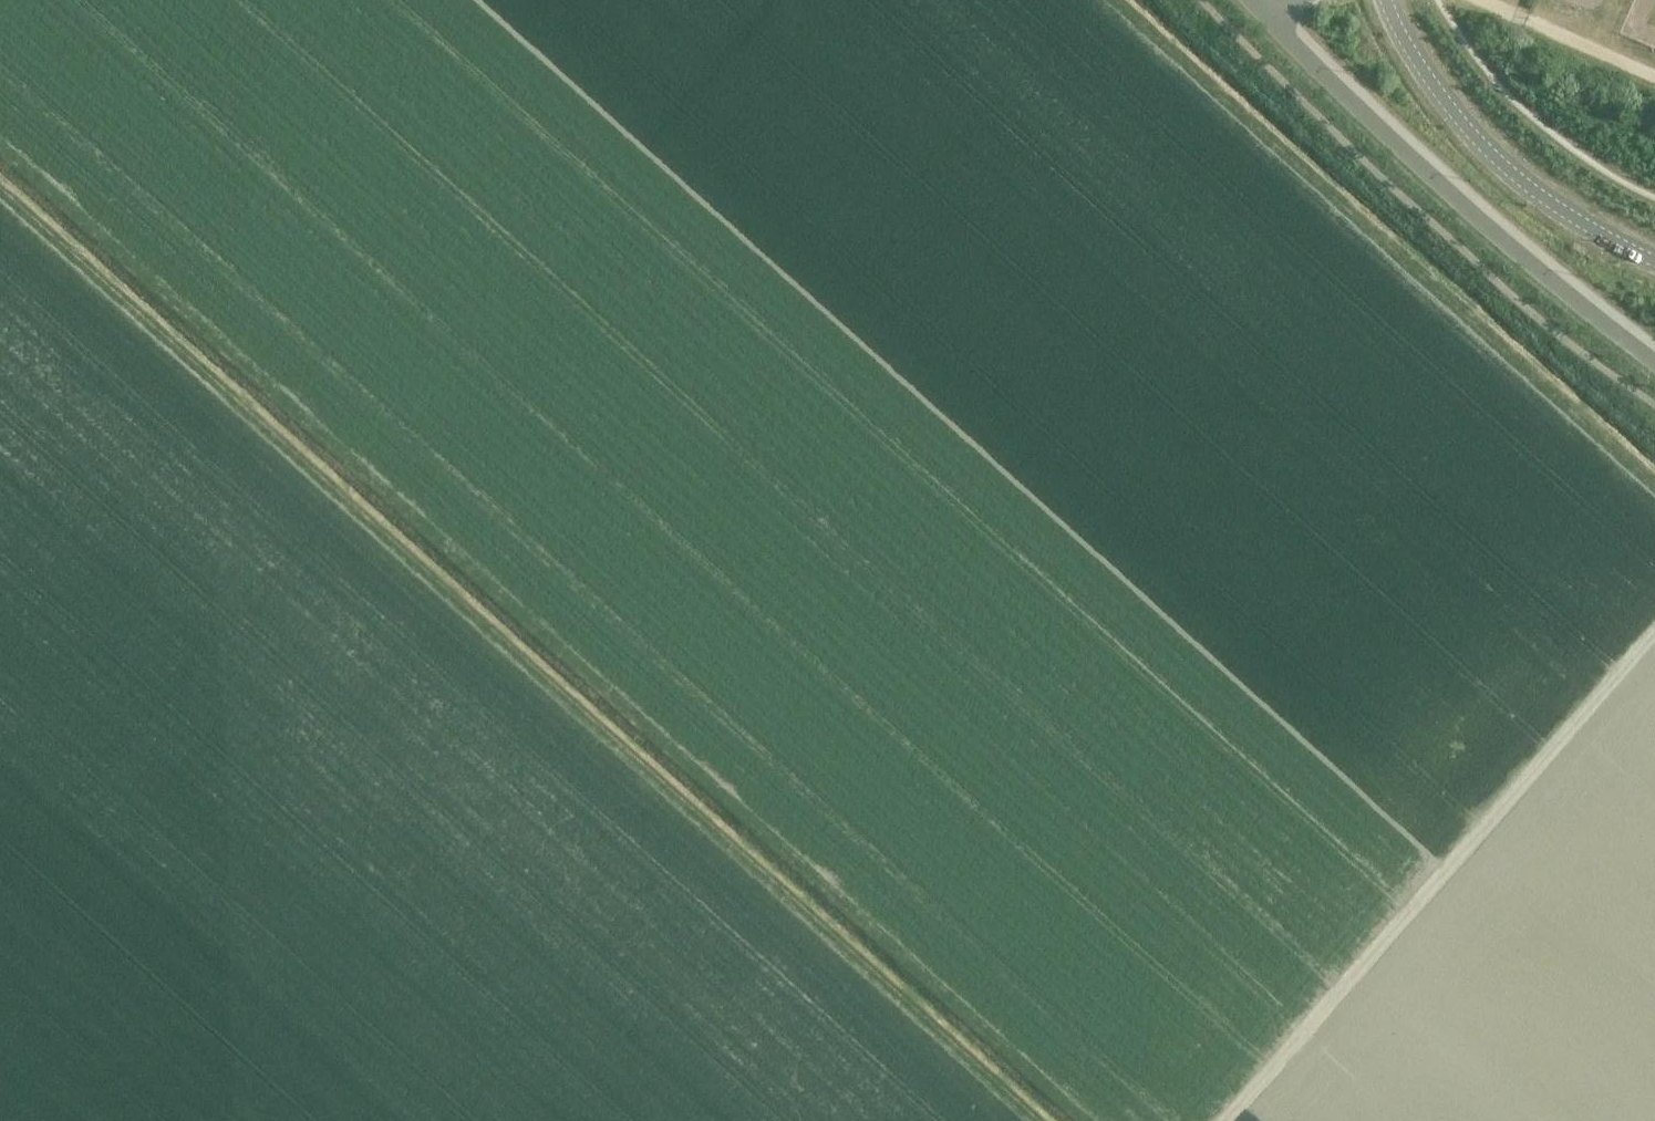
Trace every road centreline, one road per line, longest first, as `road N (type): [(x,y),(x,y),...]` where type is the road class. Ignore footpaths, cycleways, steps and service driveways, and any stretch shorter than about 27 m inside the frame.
road 1 (track): [(1224,1120),(1654,628)]
road 2 (unclassified): [(1654,260),(1553,203),(1502,162),(1425,74),(1387,0)]

